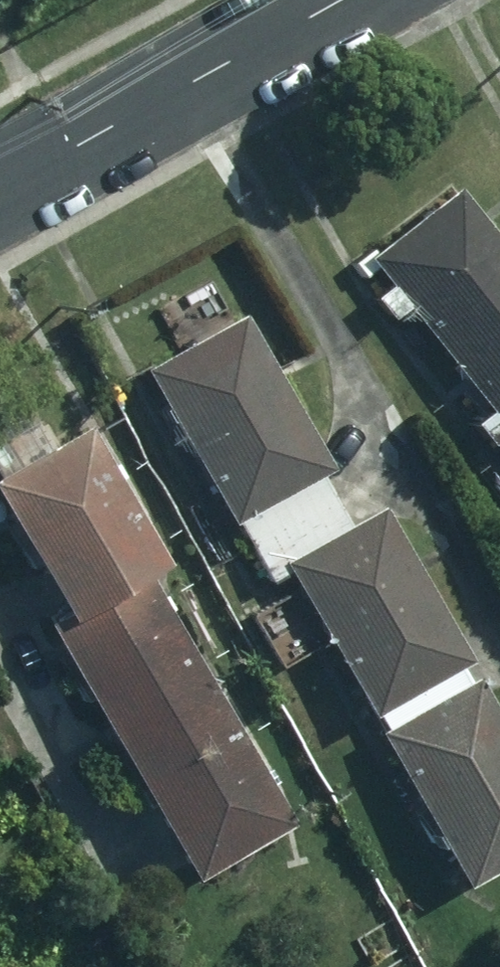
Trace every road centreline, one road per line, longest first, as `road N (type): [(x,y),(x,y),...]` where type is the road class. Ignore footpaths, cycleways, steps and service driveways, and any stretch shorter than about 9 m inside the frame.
road 1 (residential): [(0,184),(326,0)]

